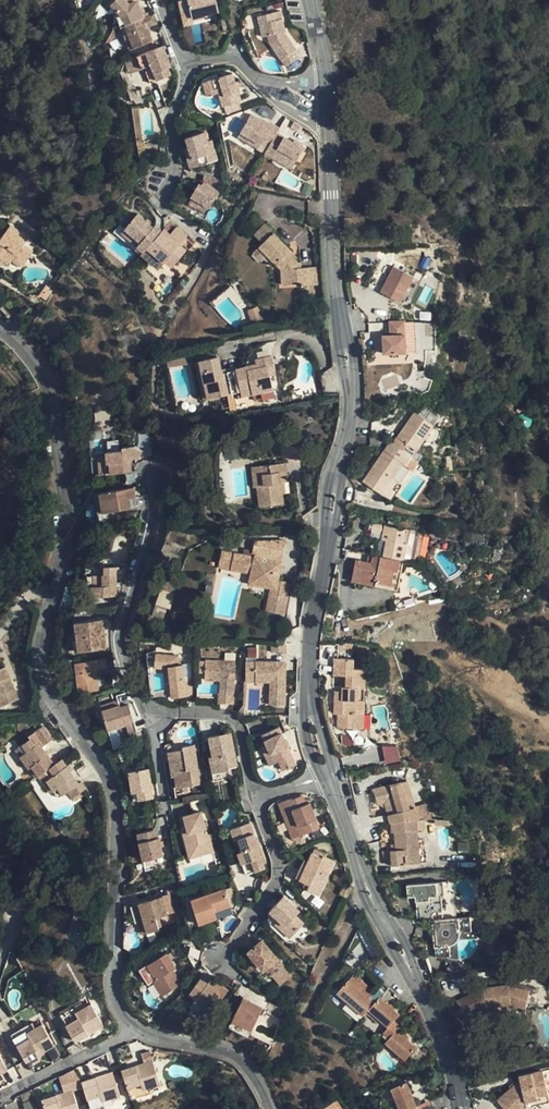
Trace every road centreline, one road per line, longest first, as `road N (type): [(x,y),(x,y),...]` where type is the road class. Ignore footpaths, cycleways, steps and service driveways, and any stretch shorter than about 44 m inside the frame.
road 1 (residential): [(0,330),(34,362),(61,427),(71,529),(39,652),(60,710),(114,789),(113,979),(135,1029)]
road 2 (unclassified): [(329,777),(370,904),(447,1048),(460,1108)]
road 3 (unclassified): [(327,100),(336,301),(351,415),(343,452)]
road 4 (residential): [(157,715),(138,691),(120,637),(149,527),(145,468)]
road 5 (residential): [(221,960),(281,873),(257,799)]
road 6 (residential): [(135,1029),(245,1061),(273,1108)]
road 7 (residential): [(257,799),(236,720),(157,715)]
road 8 (residential): [(327,100),(271,88),(235,55),(188,68)]
road 9 (unclassified): [(330,539),(311,689)]
road 10 (residential): [(135,1029),(0,1096)]
road 11 (residential): [(188,68),(171,126),(177,169),(161,201)]

